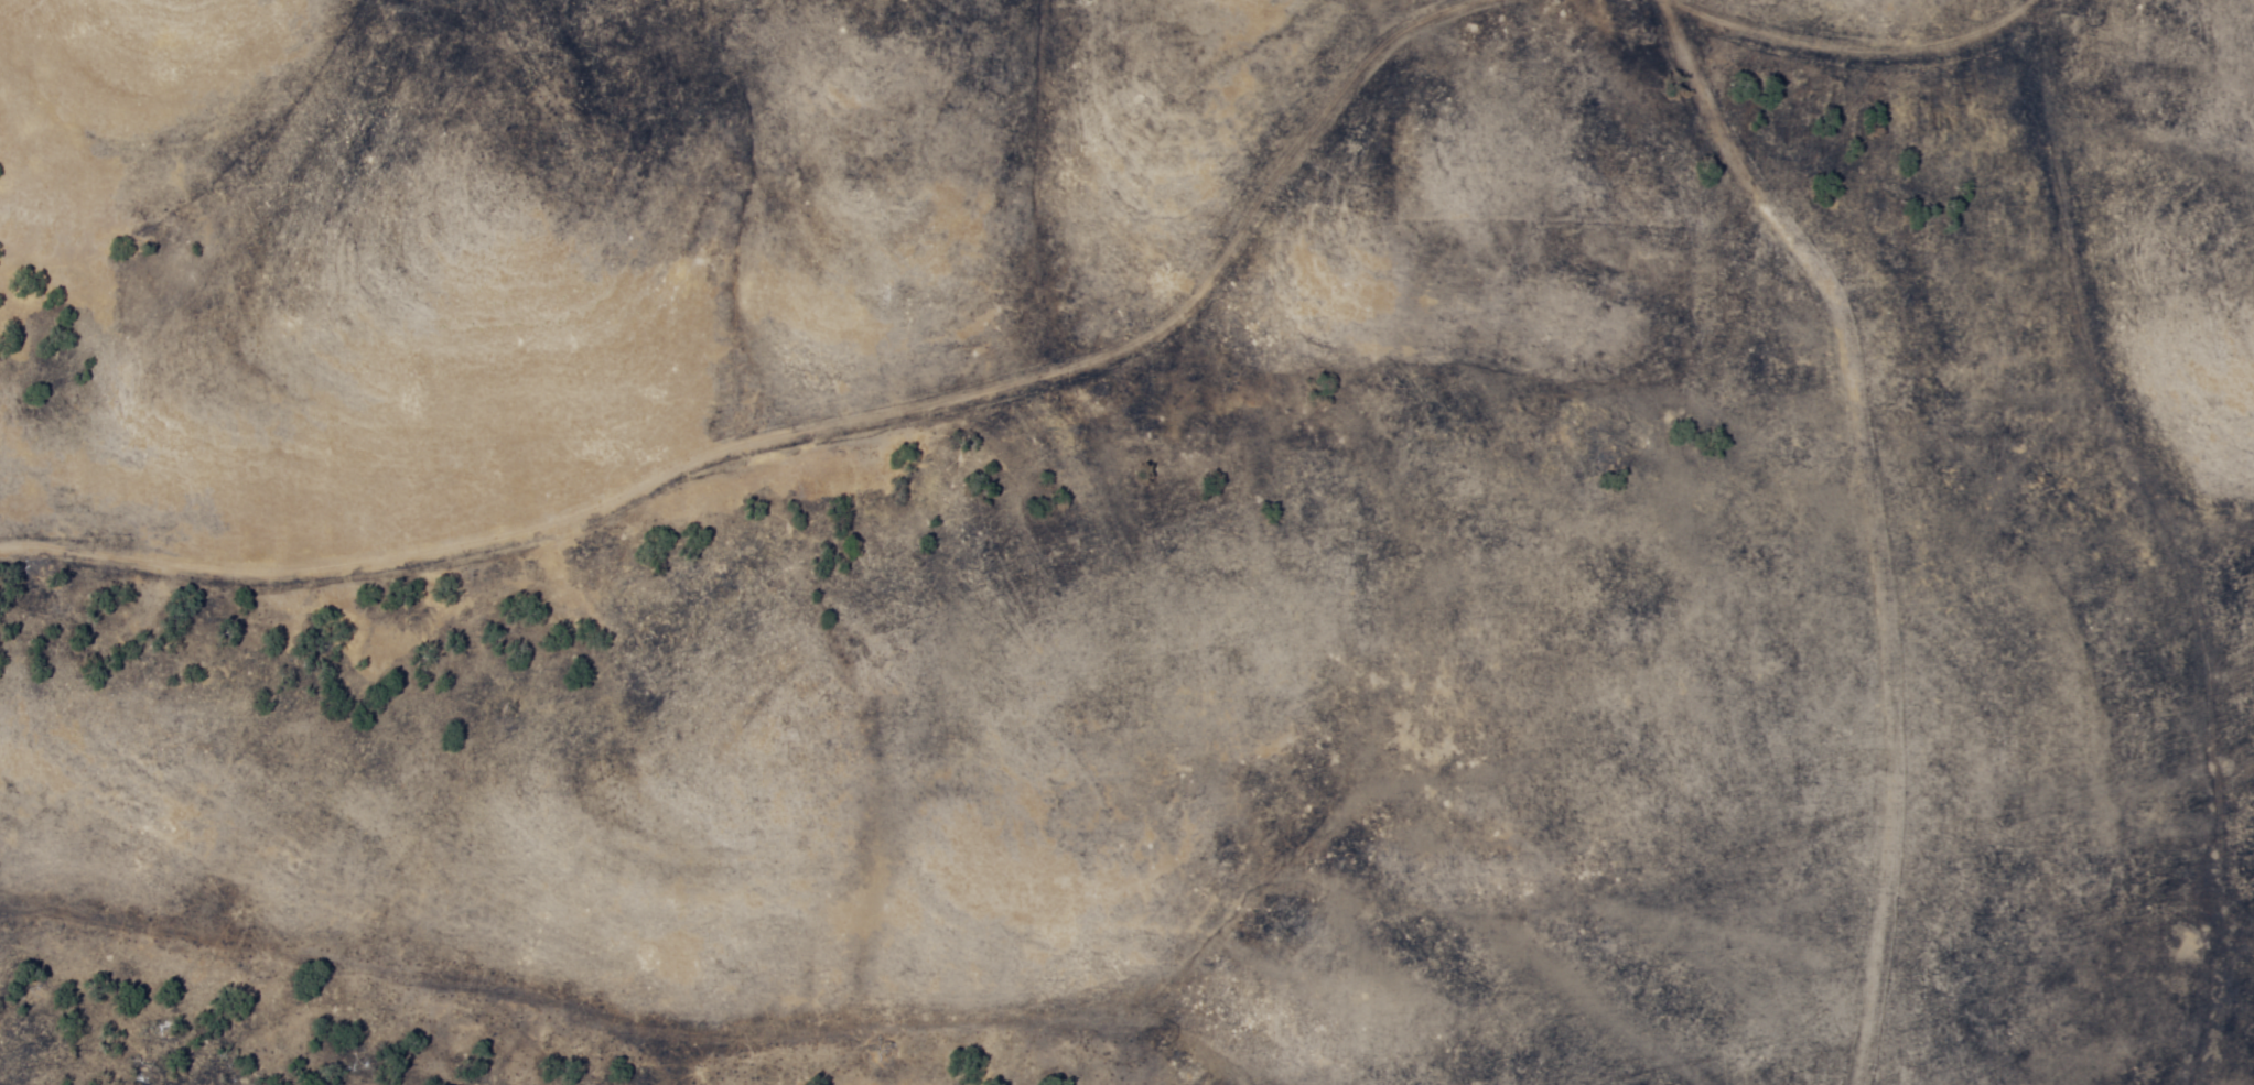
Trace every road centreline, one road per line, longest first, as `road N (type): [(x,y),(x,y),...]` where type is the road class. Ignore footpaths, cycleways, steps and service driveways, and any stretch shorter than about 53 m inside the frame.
road 1 (track): [(1462,0),(1370,42),(1287,138),(1169,307),(1129,337),(1076,359),(894,411),(699,449),(522,529),(322,569),(204,576),(0,543)]
road 2 (track): [(1846,1084),(1883,773),(1846,379),(1821,286),(1722,145),(1661,0)]
road 3 (track): [(1665,0),(1746,33),(1870,53),(1935,48),(2029,17),(2128,0)]

